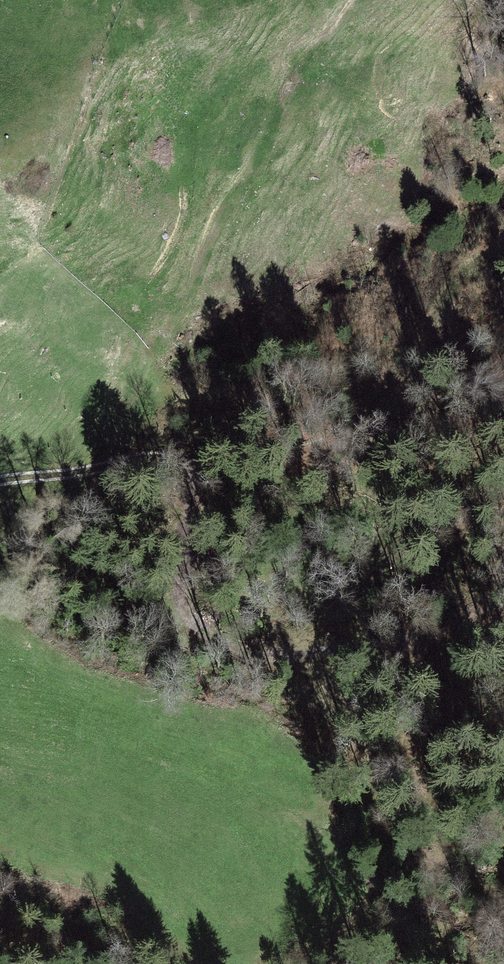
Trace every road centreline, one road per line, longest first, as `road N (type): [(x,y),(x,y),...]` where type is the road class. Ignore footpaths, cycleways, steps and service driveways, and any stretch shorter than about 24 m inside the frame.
road 1 (track): [(0,488),(58,480),(103,460),(182,321),(221,208),(293,75),(360,0)]
road 2 (track): [(202,458),(180,530),(176,586),(187,617),(227,649),(262,659),(453,623),(481,596),(503,555)]
road 3 (track): [(103,460),(303,451),(380,407),(415,360),(462,266)]

